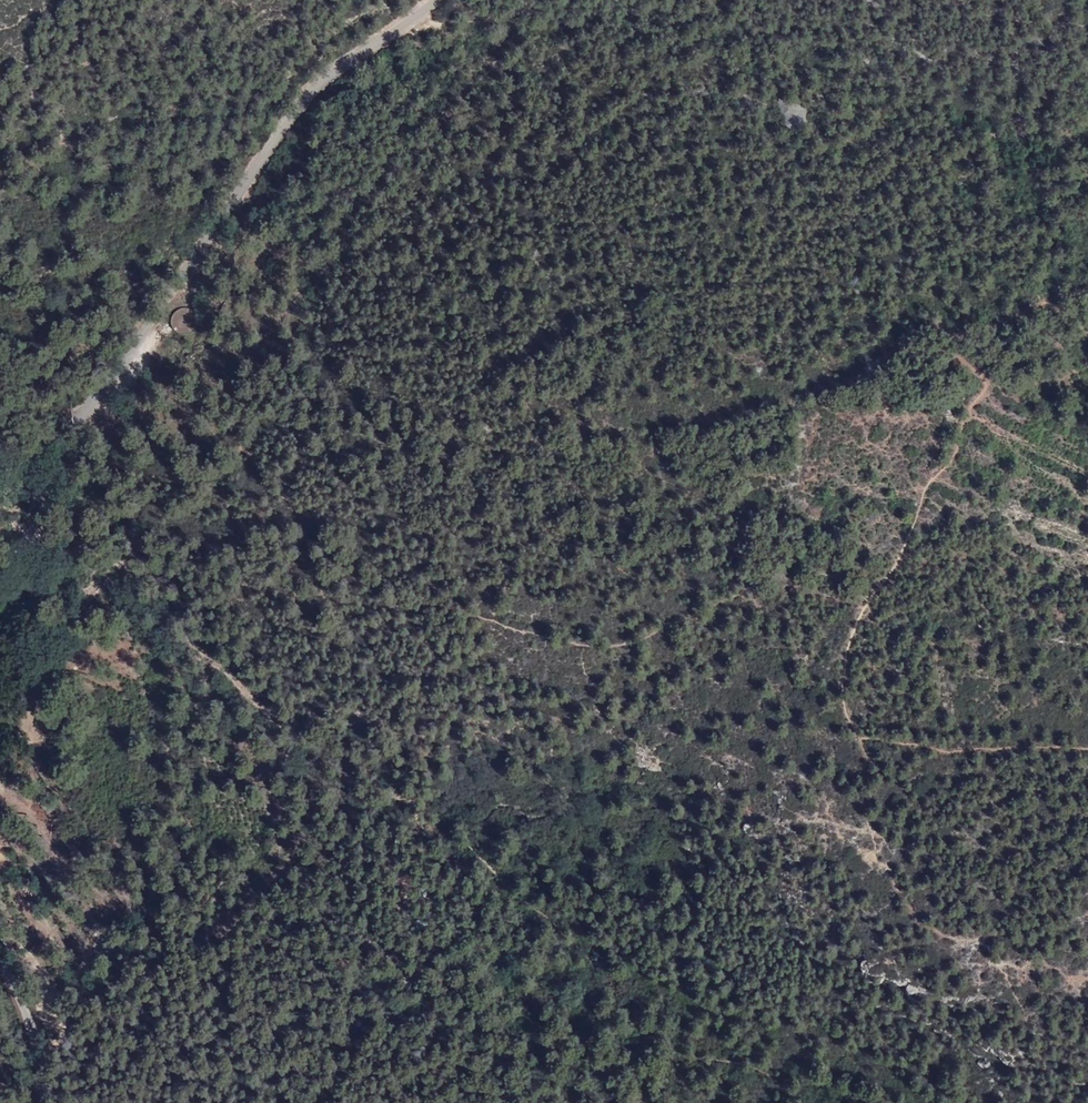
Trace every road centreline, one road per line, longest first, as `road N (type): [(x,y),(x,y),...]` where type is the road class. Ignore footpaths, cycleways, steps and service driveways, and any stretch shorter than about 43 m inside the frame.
road 1 (tertiary): [(0,567),(29,543),(52,467),(75,429),(321,81),(441,0)]
road 2 (tertiary): [(0,950),(42,1060),(46,1102)]

